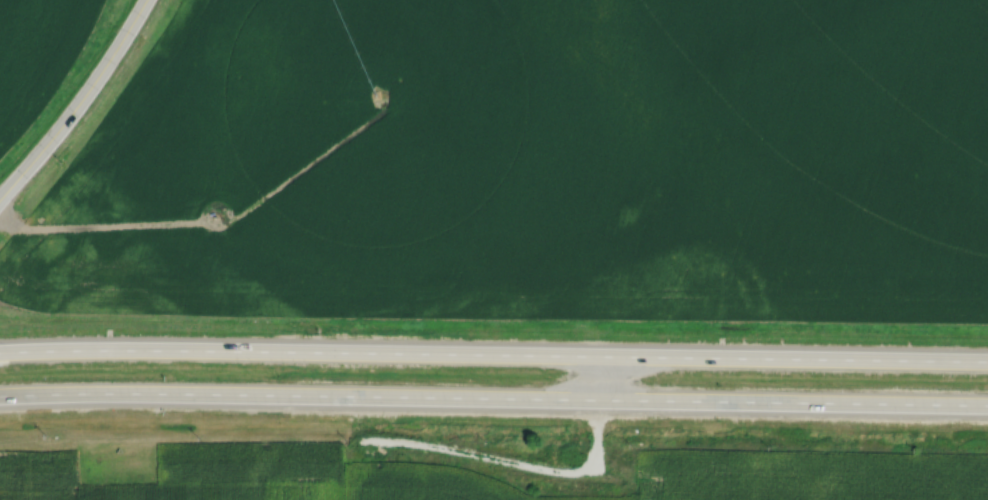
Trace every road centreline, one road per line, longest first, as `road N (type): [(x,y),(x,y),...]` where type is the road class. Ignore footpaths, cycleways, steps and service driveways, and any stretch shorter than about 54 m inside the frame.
road 1 (trunk): [(987,361),(0,352)]
road 2 (trunk): [(0,396),(987,405)]
road 3 (tertiary): [(145,0),(86,96),(0,197)]

